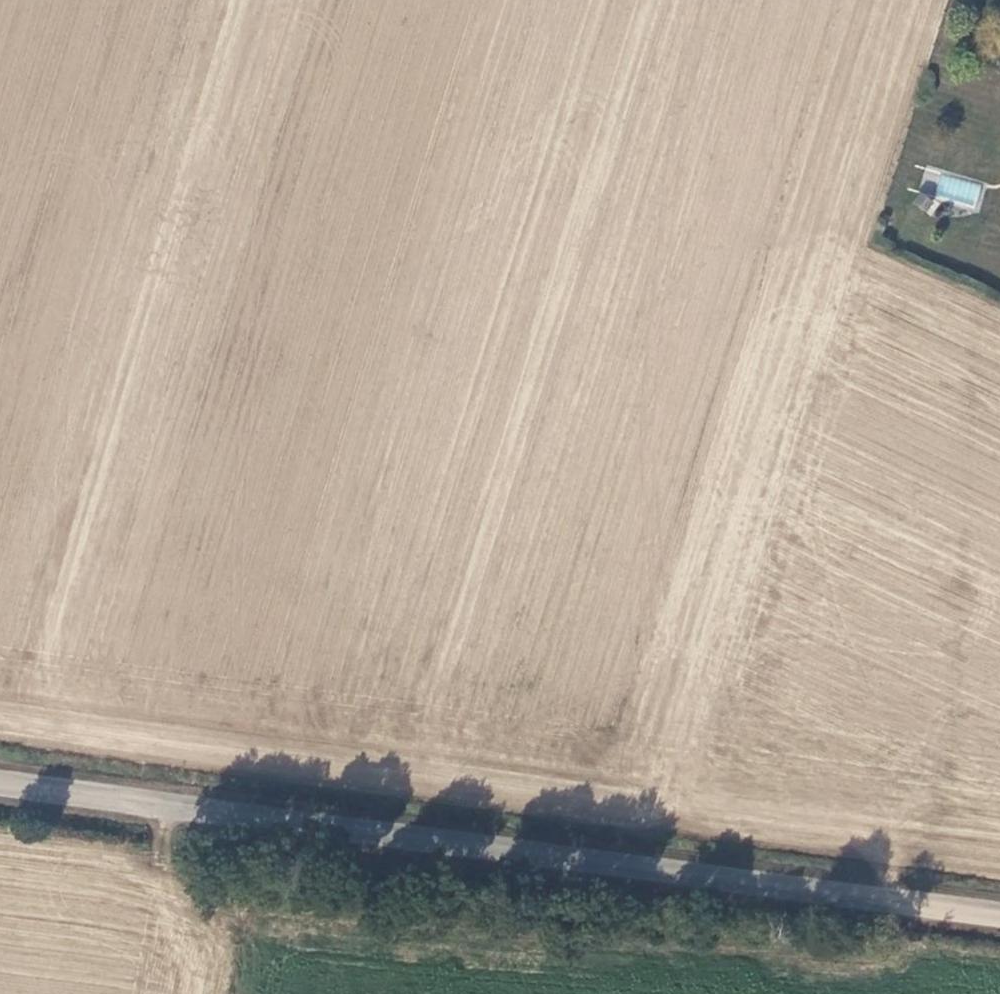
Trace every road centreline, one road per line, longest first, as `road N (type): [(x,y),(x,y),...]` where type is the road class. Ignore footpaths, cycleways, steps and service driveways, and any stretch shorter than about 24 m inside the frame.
road 1 (unclassified): [(999,919),(0,787)]

